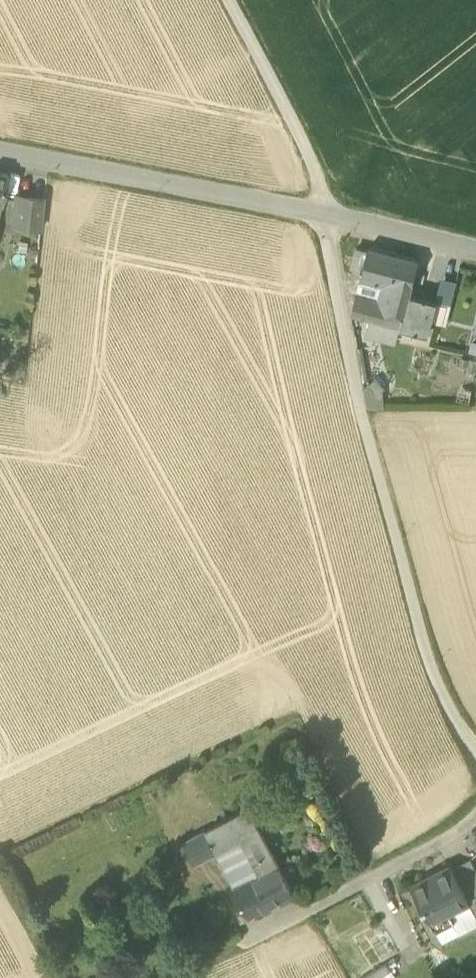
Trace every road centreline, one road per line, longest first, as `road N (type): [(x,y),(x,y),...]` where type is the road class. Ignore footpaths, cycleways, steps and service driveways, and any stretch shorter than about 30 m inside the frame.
road 1 (residential): [(324,212),(357,417),(417,620),(475,757)]
road 2 (residential): [(475,811),(178,977)]
road 3 (residential): [(324,212),(0,151)]
road 4 (track): [(224,0),(315,178),(324,212)]
road 5 (residential): [(475,253),(324,212)]

